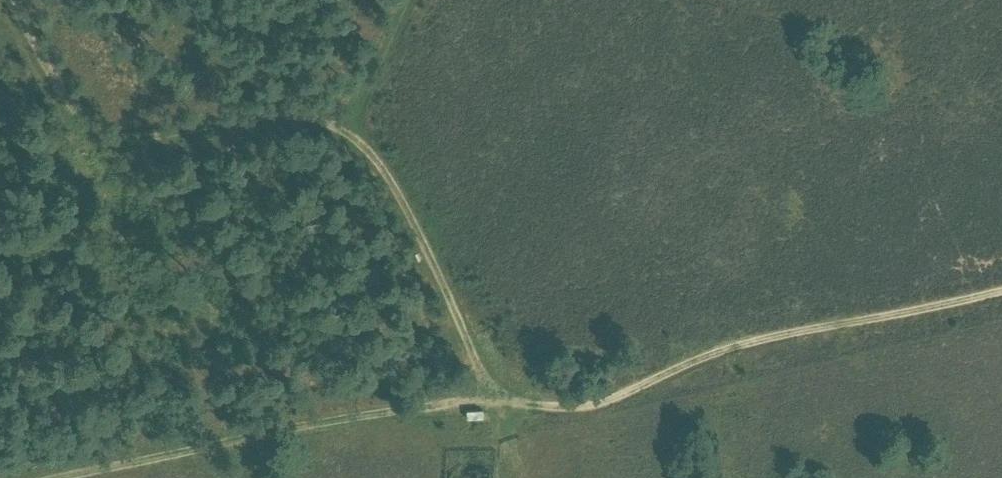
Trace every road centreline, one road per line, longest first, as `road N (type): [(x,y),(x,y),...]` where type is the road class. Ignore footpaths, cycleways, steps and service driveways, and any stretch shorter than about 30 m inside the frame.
road 1 (track): [(496,400),(331,105),(109,142),(82,124),(10,0)]
road 2 (track): [(1001,292),(758,340),(613,399),(563,409),(496,400)]
road 3 (track): [(52,477),(411,408),(496,400)]
road 4 (track): [(350,136),(417,0)]

